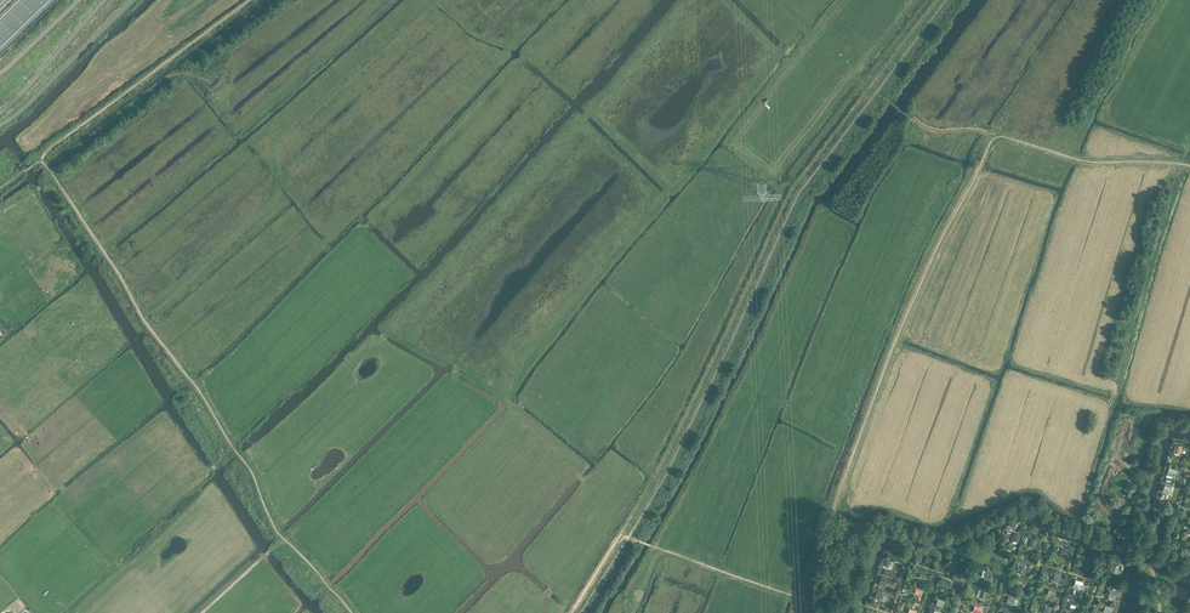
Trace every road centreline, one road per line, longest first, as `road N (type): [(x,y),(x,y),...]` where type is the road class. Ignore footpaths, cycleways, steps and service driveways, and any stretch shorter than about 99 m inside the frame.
road 1 (track): [(939,0),(795,187),(676,438),(572,612)]
road 2 (track): [(351,612),(277,532),(246,462),(104,252)]

